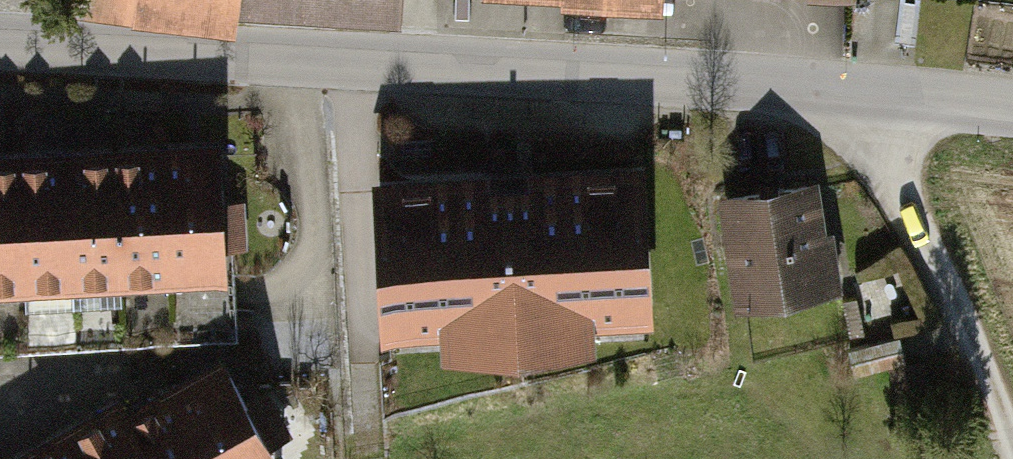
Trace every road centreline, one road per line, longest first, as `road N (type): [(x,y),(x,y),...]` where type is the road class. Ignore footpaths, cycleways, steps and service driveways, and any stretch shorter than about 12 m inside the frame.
road 1 (tertiary): [(0,52),(1012,119)]
road 2 (track): [(877,107),(1011,458)]

